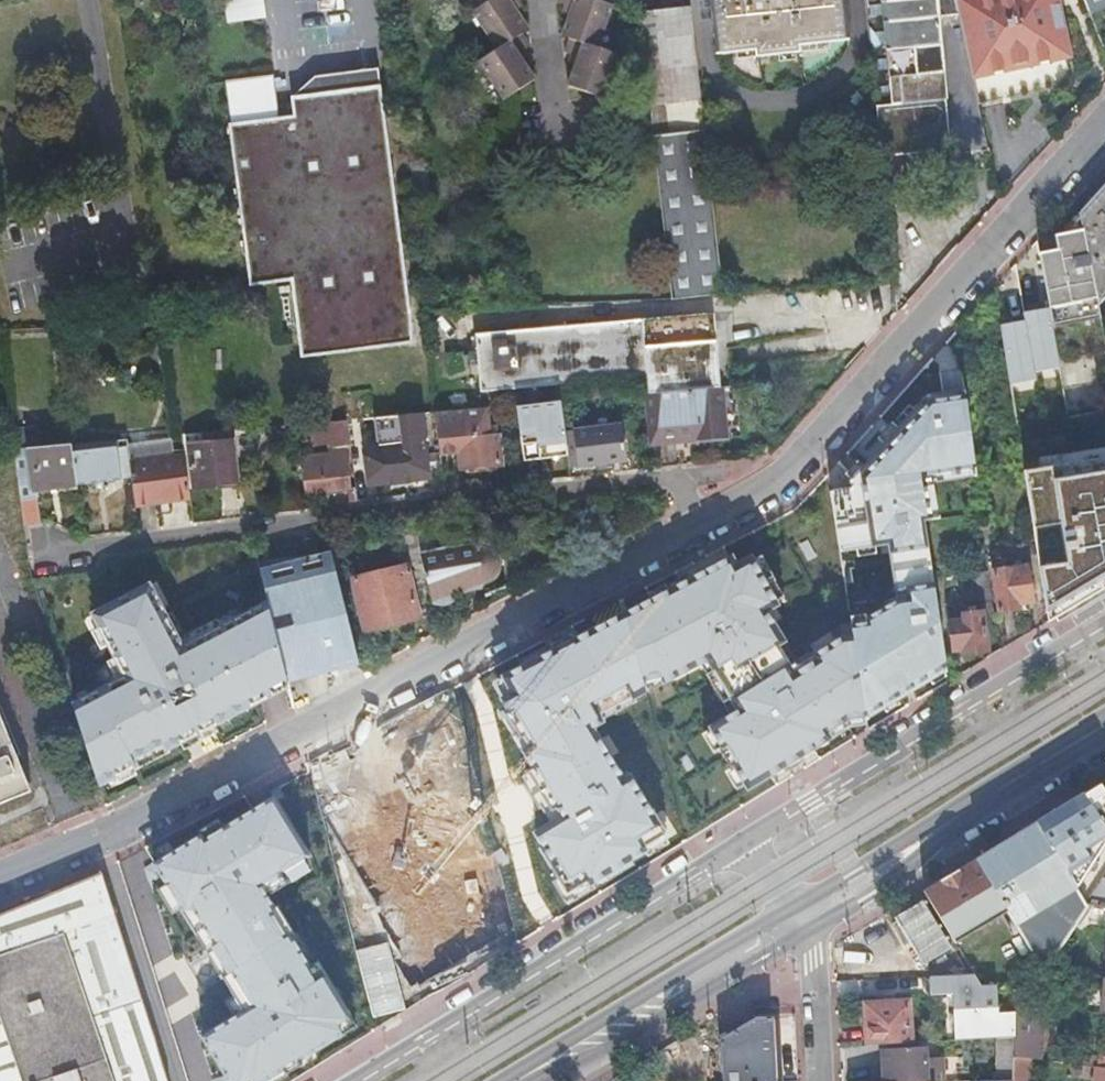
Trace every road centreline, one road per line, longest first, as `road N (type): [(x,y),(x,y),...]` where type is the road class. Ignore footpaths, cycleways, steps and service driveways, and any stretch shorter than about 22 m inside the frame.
road 1 (residential): [(34,551),(660,478),(687,533)]
road 2 (residential): [(687,533),(99,837)]
road 3 (residential): [(1104,124),(809,458),(687,533)]
road 4 (residential): [(741,840),(360,1080)]
road 5 (residential): [(1104,620),(741,840)]
road 6 (primary): [(1104,724),(801,913)]
road 7 (primary): [(801,913),(519,1080)]
road 8 (residential): [(178,1080),(99,837)]
road 9 (residential): [(818,1080),(813,940),(801,913)]

